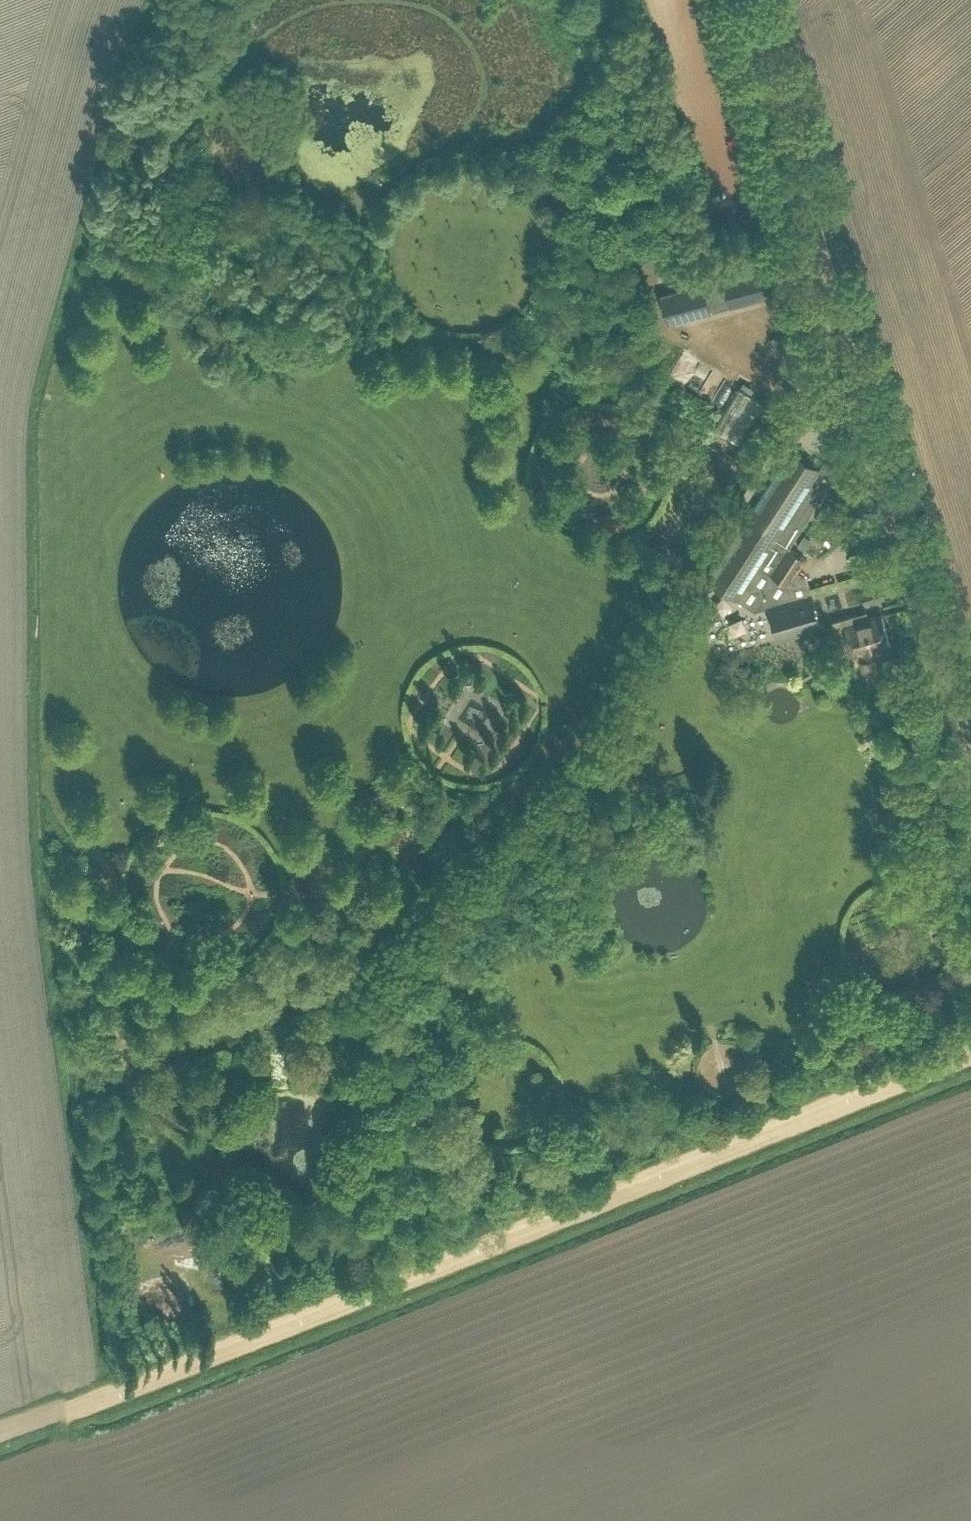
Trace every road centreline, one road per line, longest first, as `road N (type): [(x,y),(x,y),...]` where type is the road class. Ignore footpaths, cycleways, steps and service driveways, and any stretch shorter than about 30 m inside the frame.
road 1 (track): [(0,1437),(970,1055)]
road 2 (unclassified): [(970,763),(750,0)]

